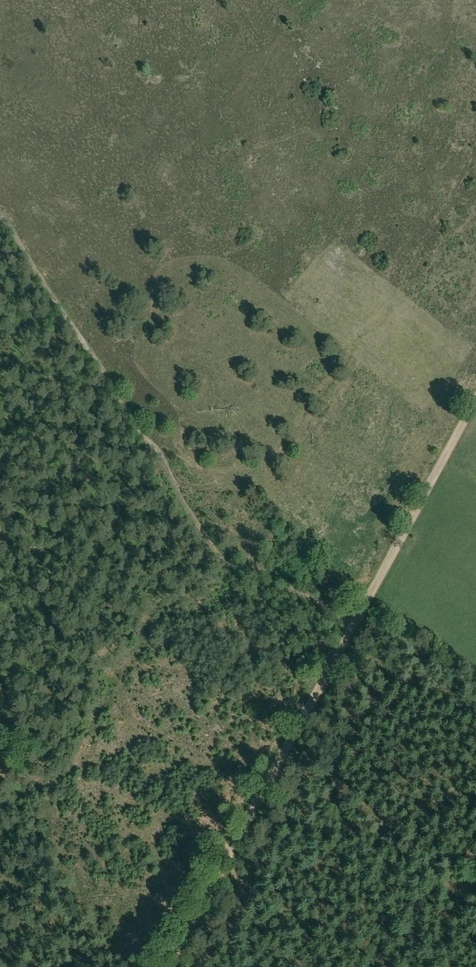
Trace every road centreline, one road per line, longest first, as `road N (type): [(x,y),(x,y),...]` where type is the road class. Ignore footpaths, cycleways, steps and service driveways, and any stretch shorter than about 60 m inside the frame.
road 1 (track): [(475,403),(169,966)]
road 2 (track): [(0,221),(150,447)]

